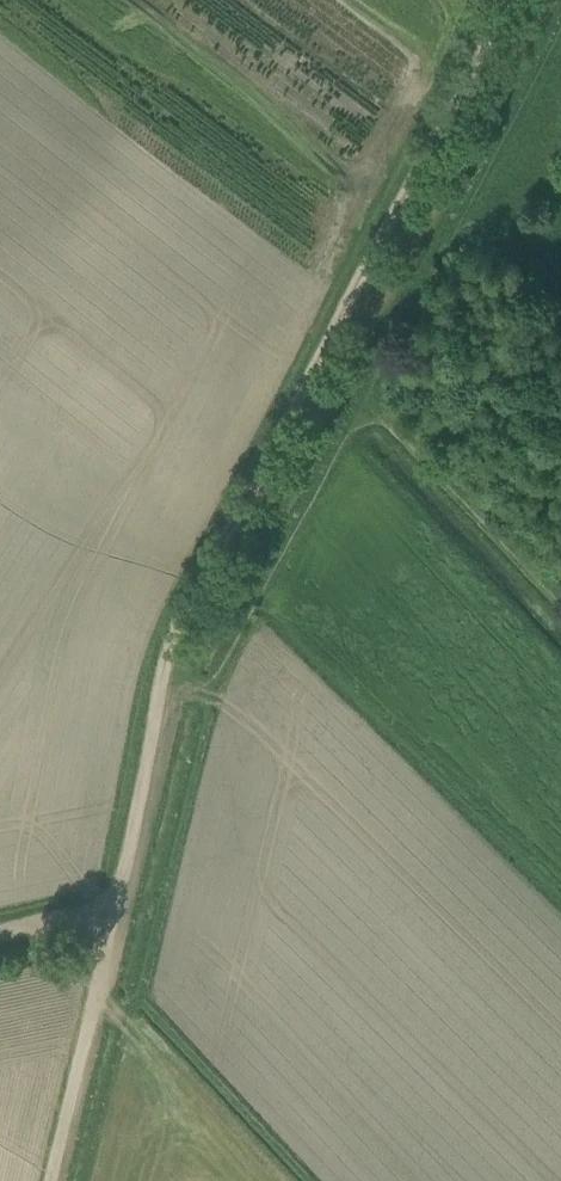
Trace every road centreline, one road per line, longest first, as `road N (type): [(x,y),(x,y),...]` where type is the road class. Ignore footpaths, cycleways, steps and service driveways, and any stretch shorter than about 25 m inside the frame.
road 1 (track): [(102,929),(157,691),(261,465),(502,0)]
road 2 (track): [(56,1180),(102,929)]

